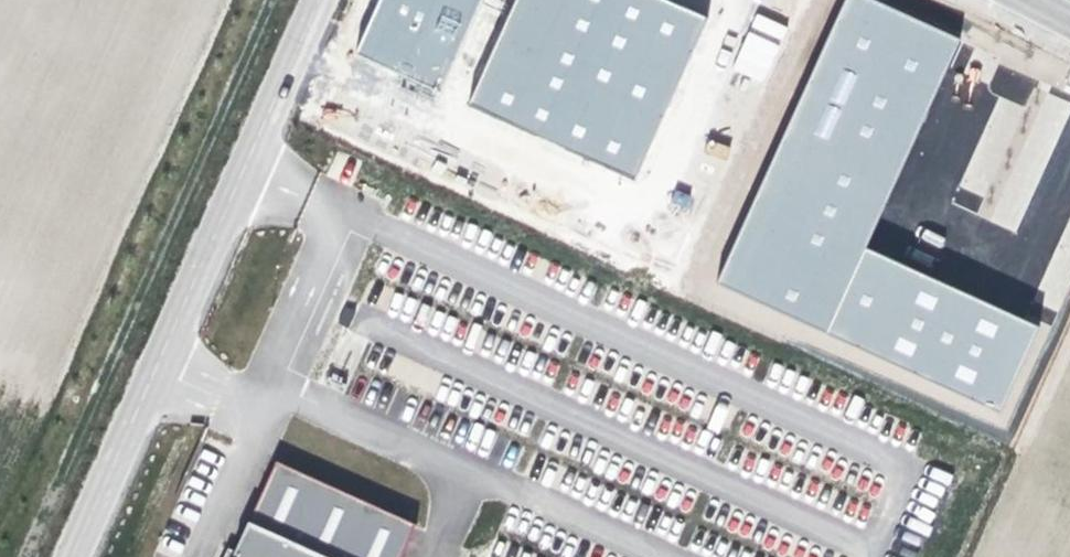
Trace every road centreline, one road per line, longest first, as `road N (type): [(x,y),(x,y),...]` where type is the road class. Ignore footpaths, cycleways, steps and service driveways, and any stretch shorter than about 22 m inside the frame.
road 1 (unclassified): [(74,556),(319,0)]

